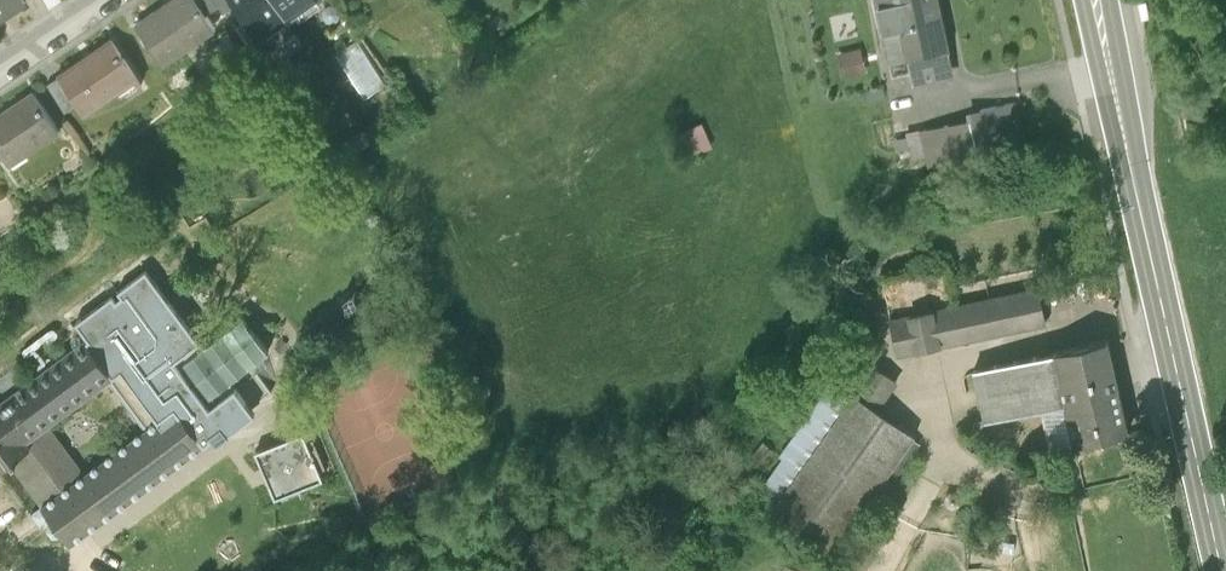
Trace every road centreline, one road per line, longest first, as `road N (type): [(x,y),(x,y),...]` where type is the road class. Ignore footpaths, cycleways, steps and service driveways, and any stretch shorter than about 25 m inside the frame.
road 1 (secondary): [(1088,0),(1218,570)]
road 2 (residential): [(0,73),(106,0)]

